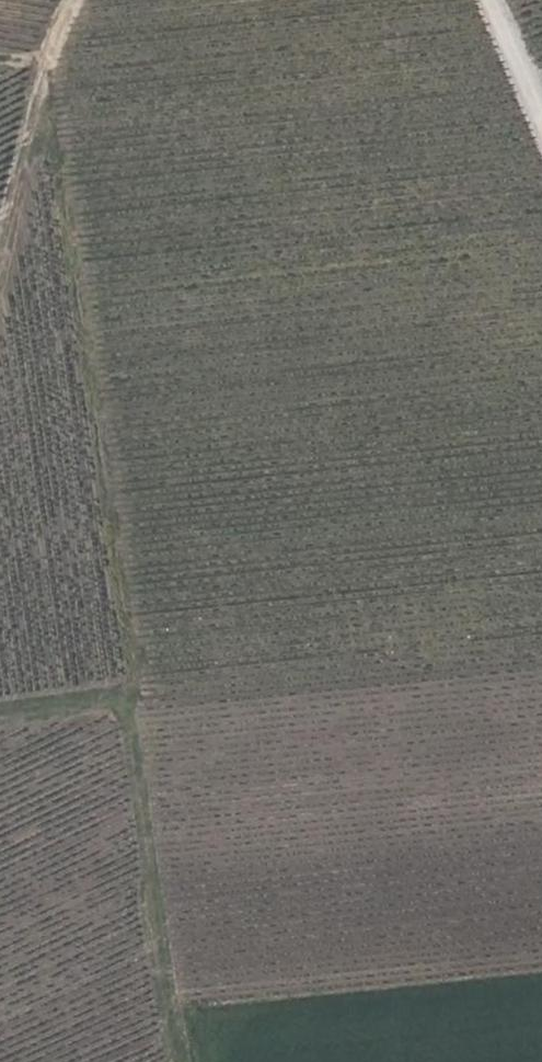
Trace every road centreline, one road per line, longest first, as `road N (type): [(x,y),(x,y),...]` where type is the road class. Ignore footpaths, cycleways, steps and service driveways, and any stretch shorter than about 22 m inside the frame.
road 1 (track): [(33,95),(58,177),(174,1061)]
road 2 (track): [(0,246),(33,95),(69,0)]
road 3 (track): [(128,695),(0,709)]
road 4 (track): [(541,118),(490,0)]

